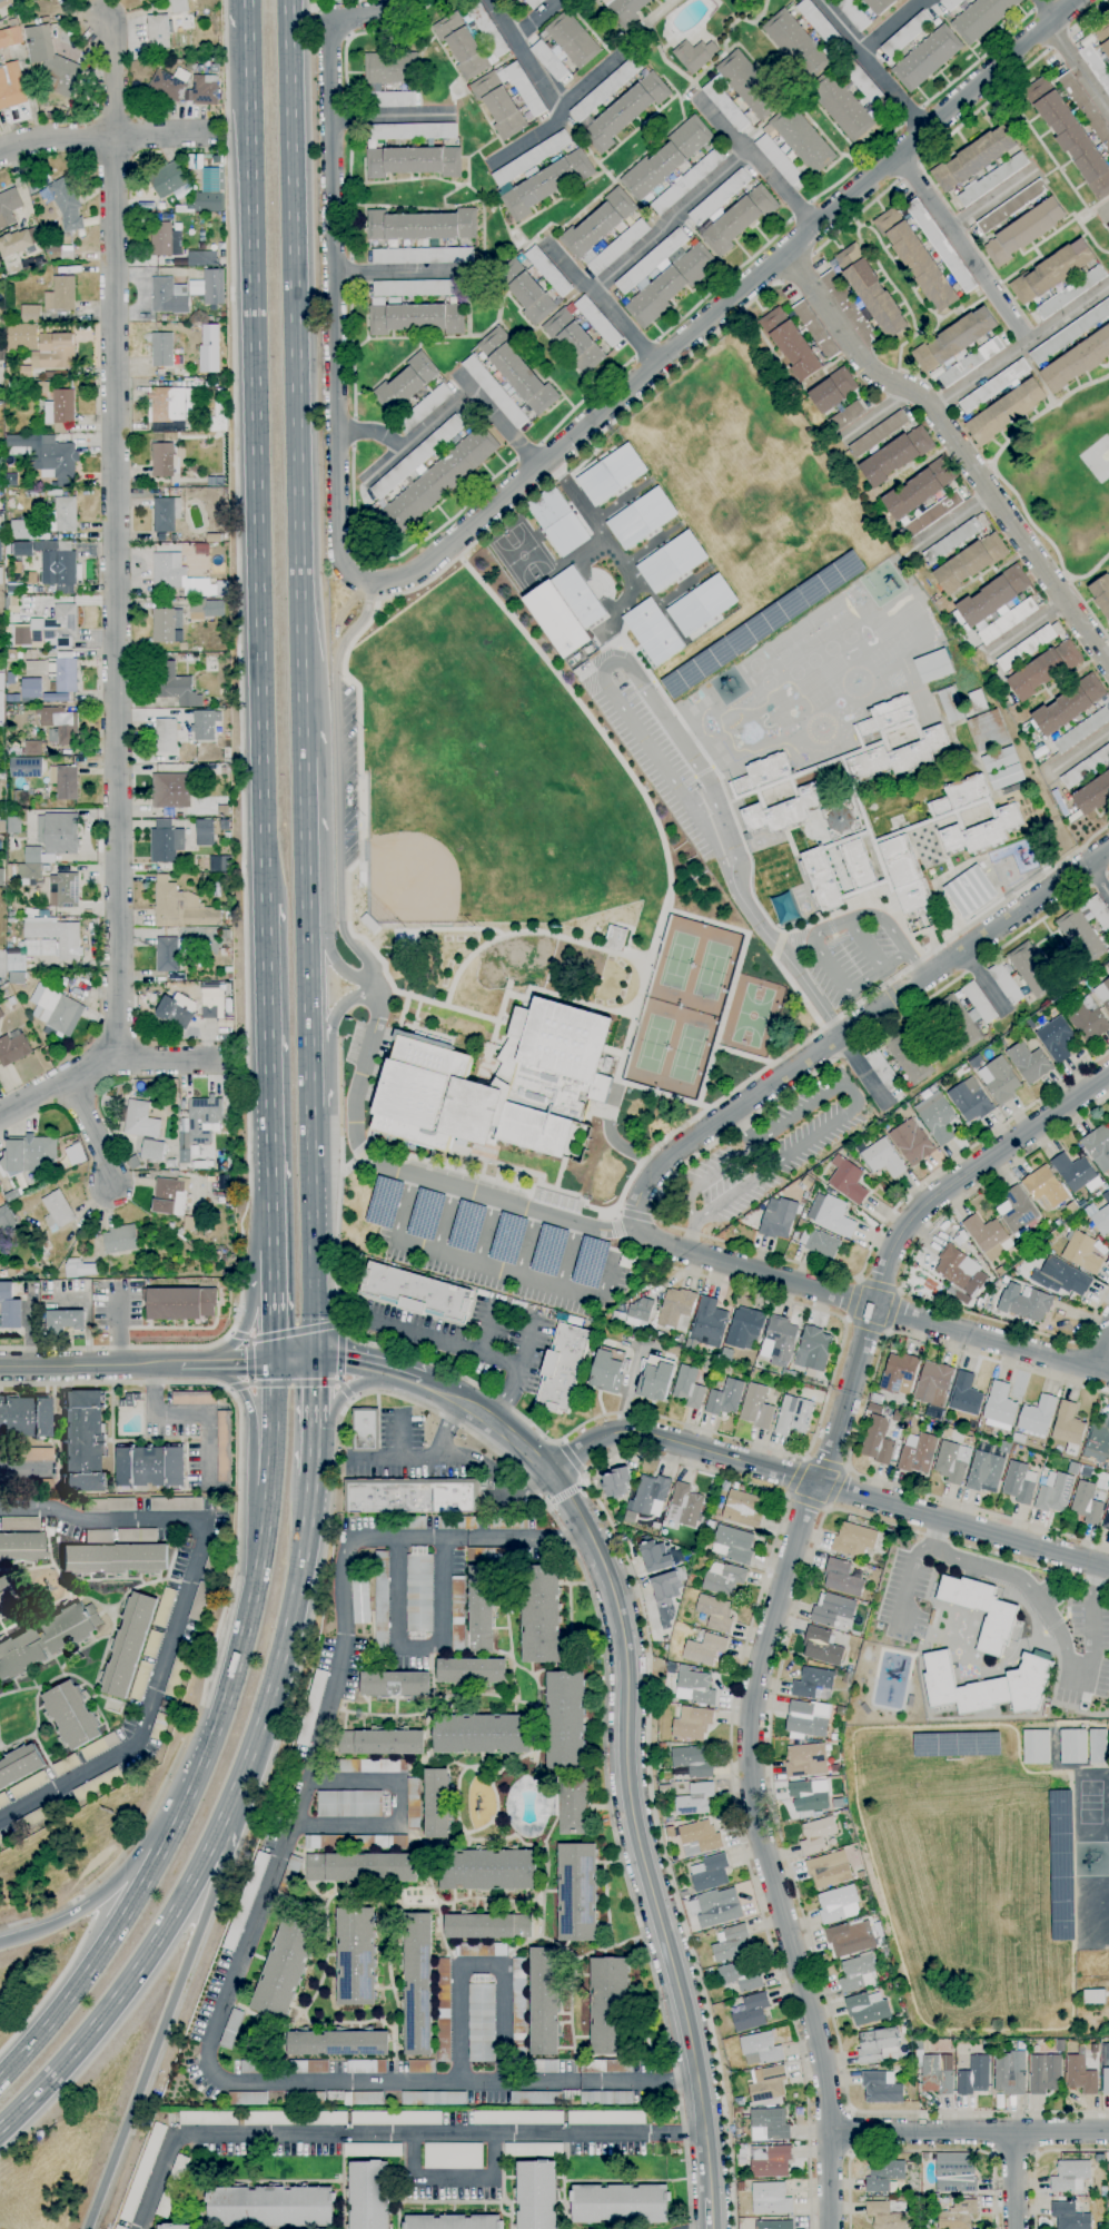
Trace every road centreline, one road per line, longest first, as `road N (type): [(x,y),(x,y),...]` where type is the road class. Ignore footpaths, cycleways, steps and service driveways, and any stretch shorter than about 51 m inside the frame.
road 1 (residential): [(831,2228),(822,2054),(749,1771),(747,1723),(763,1645),(891,1250),(931,1200),(1108,1075)]
road 2 (residential): [(341,562),(370,583),(427,564),(1074,0)]
road 3 (residential): [(376,988),(379,1007),(353,1122),(374,1160),(602,1230),(635,1229),(686,1253),(1108,1373)]
road 4 (residential): [(119,1061),(112,137)]
road 5 (trunk): [(248,0),(265,866)]
road 6 (trunk): [(275,1362),(268,1516),(217,1730),(132,1906),(66,2004),(0,2080)]
road 7 (tertiary): [(552,1475),(586,1527),(622,1624),(628,1796),(694,2062),(711,2202)]
road 8 (trunk): [(0,2128),(113,2001),(207,1851),(287,1636),(310,1479)]
road 9 (trunk): [(300,662),(287,4)]
road 10 (residential): [(552,1475),(604,1434),(643,1431),(1108,1568)]
road 11 (trunk): [(86,2228),(250,1797),(266,1706)]
road 12 (residential): [(334,21),(341,562)]
road 13 (trunk): [(265,904),(273,1251)]
road 14 (residential): [(1108,848),(839,1037)]
road 15 (trunk): [(217,1730),(136,1855),(89,1902),(0,1941)]
road 16 (residential): [(839,1037),(674,1152),(643,1190),(635,1229)]
road 17 (residential): [(830,2133),(1108,2131)]
road 18 (trunk): [(315,1360),(309,1106)]
road 19 (residential): [(0,1116),(97,1064),(220,1059)]
road 20 (residential): [(0,151),(65,137),(214,135)]
road 21 (tertiary): [(0,1365),(180,1364)]
road 22 (trunk): [(205,1364),(239,1385),(253,1417),(250,1481),(268,1516)]
road 23 (trunk): [(308,1061),(305,897)]
road 24 (tertiary): [(422,1382),(478,1412),(552,1475)]
road 25 (trunk): [(305,897),(303,757)]
road 26 (trunk): [(376,988),(331,959),(305,897)]
road 27 (trunk): [(314,1444),(345,1391),(400,1374)]

